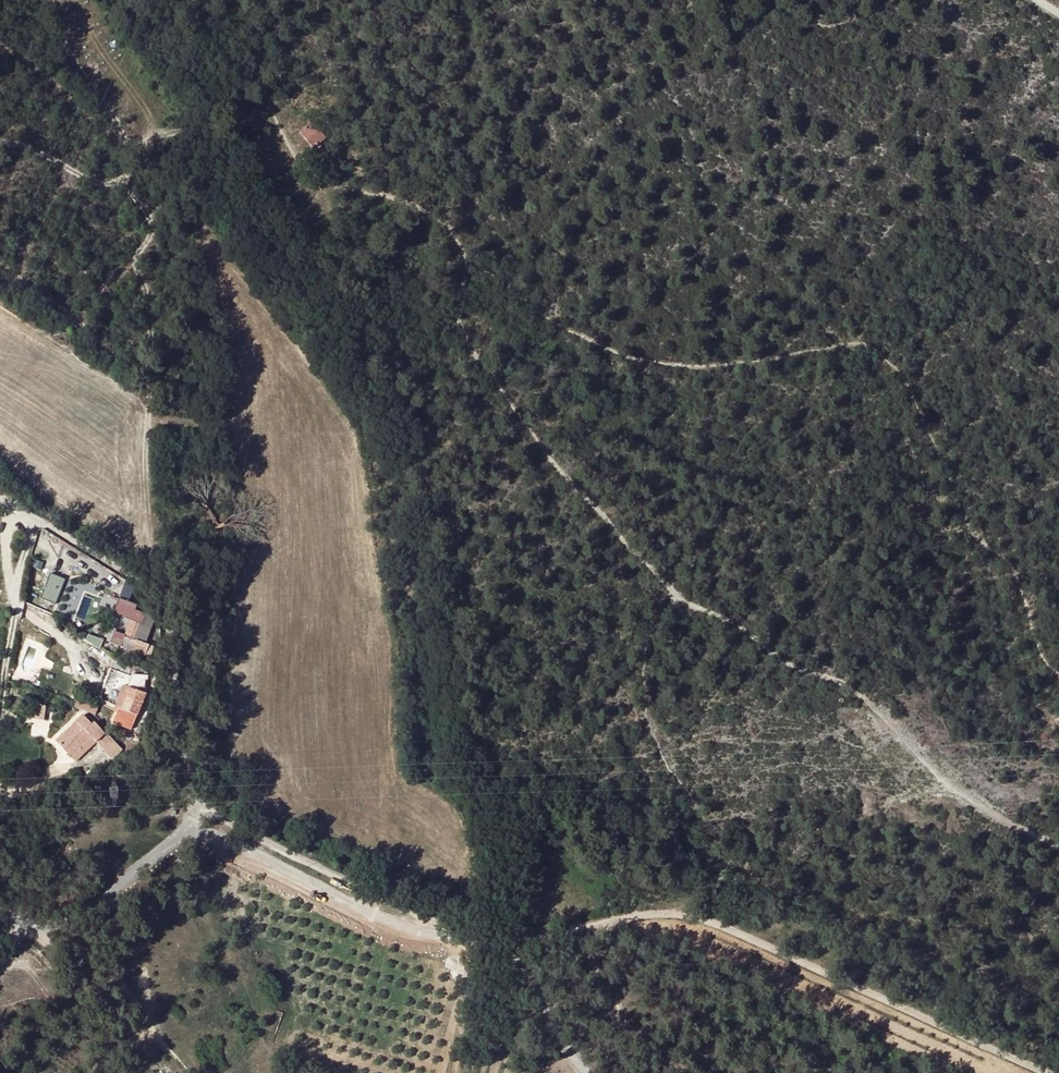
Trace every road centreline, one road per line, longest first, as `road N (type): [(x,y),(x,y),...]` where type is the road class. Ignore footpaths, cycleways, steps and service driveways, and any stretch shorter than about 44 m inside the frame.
road 1 (track): [(1058,846),(943,781),(854,691),(795,667),(657,581),(519,417),(465,336),(457,251),(443,224),(402,199),(316,180),(250,70),(193,0)]
road 2 (track): [(1058,677),(1040,656),(1009,565),(987,541),(916,403),(877,351),(857,344),(740,369),(660,366),(597,345),(457,251)]
road 3 (unclassified): [(501,951),(688,912),(1057,1072)]
road 4 (track): [(645,568),(648,718),(659,756),(694,792),(722,845),(720,868),(698,881),(677,912)]
road 5 (track): [(0,267),(44,293),(114,355),(145,362),(151,352),(136,256),(153,225),(121,175)]
road 6 (residential): [(194,804),(186,668),(159,613),(149,597),(34,516)]
road 7 (track): [(0,142),(24,145),(100,184),(121,175),(122,132),(62,41),(49,0)]
road 8 (unclassified): [(184,831),(220,837),(407,929),(447,930)]
road 9 (unclassified): [(447,930),(194,804)]
road 10 (tertiary): [(0,914),(46,924),(68,919),(97,906),(184,831)]
road 11 (track): [(279,127),(225,123),(157,135),(124,156)]
road 12 (unclassified): [(501,951),(589,1072)]
road 13 (track): [(766,0),(804,23),(863,23),(867,0)]

